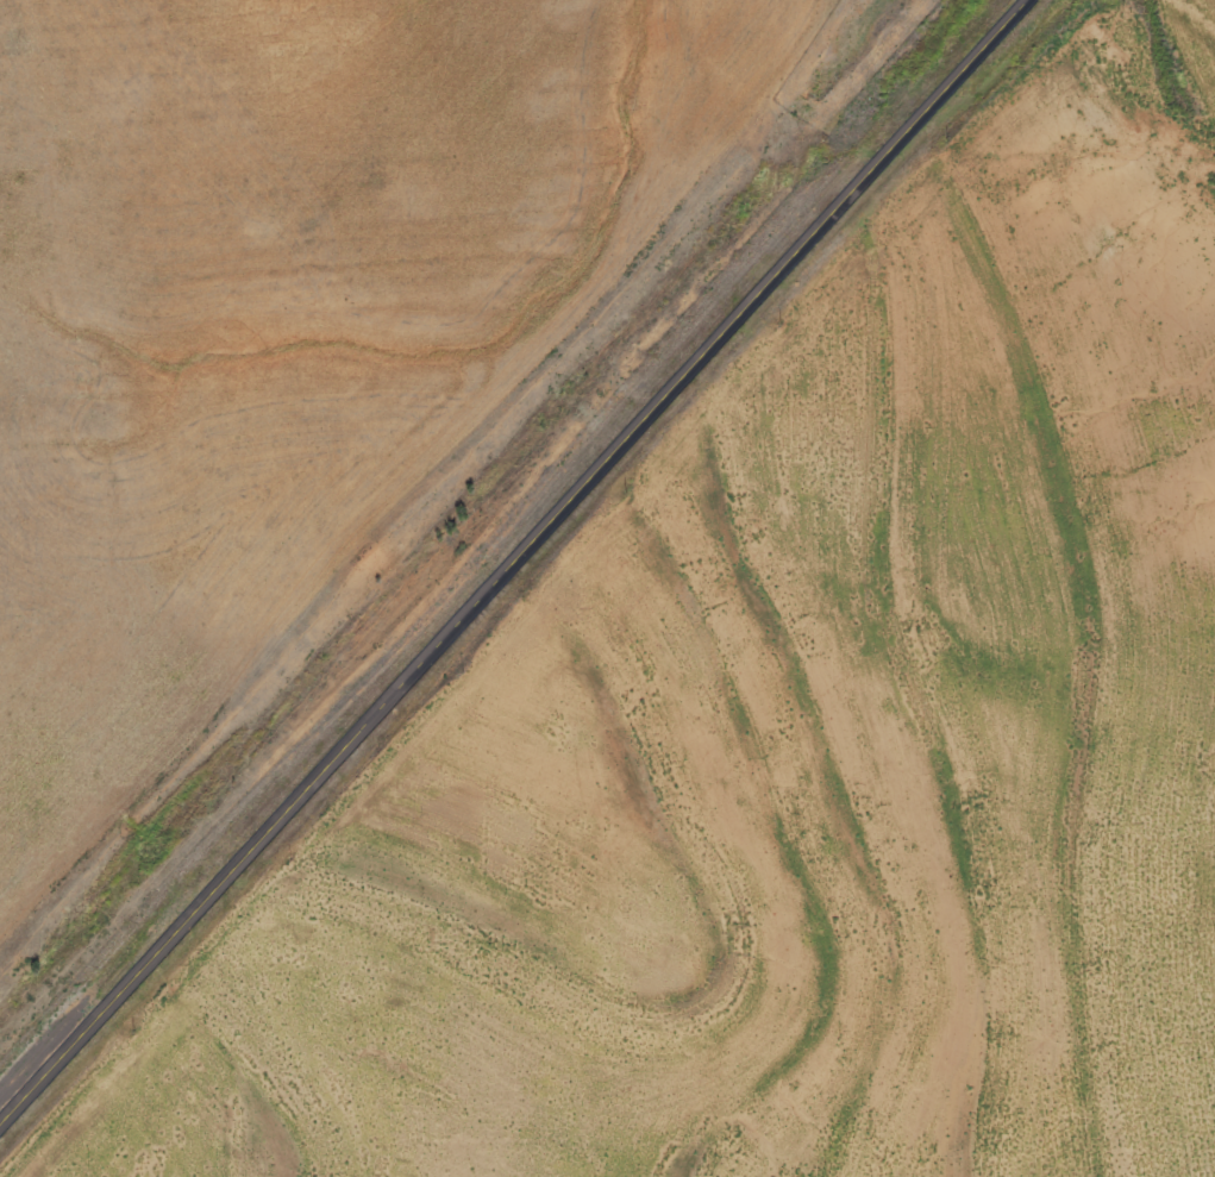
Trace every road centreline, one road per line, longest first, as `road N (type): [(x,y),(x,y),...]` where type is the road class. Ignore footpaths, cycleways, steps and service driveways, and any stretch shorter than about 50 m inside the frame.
road 1 (secondary): [(0,1130),(1031,0)]

